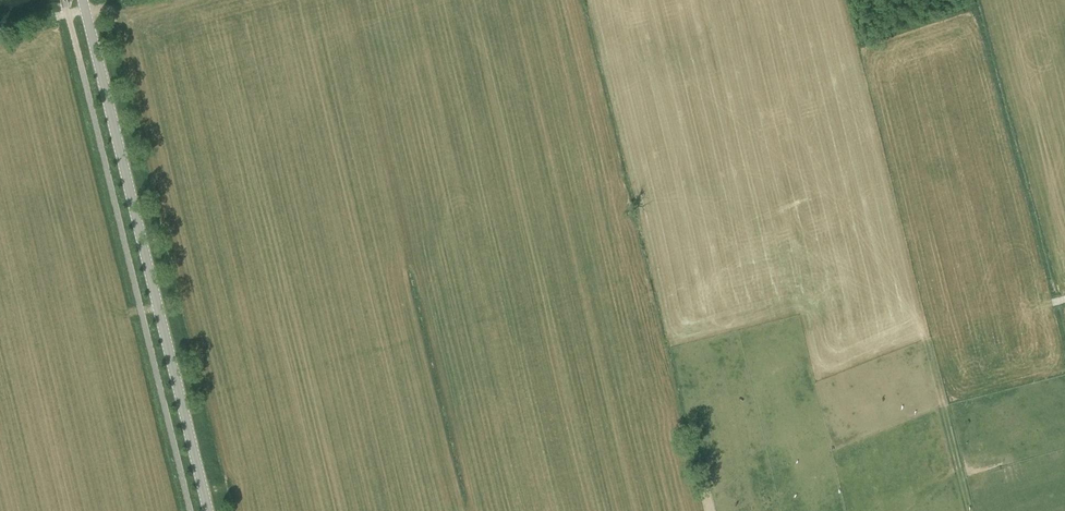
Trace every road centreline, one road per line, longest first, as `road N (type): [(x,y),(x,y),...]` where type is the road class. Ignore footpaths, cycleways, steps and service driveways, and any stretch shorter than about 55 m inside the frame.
road 1 (tertiary): [(209,510),(83,0)]

